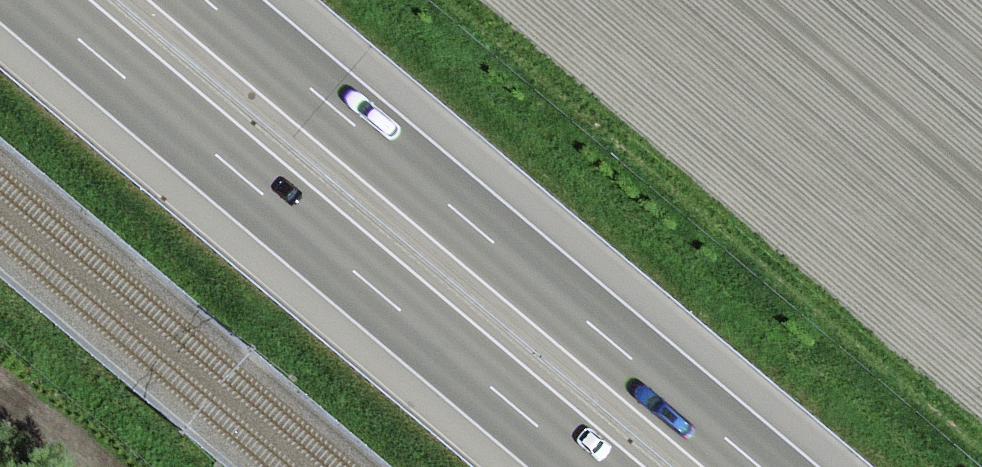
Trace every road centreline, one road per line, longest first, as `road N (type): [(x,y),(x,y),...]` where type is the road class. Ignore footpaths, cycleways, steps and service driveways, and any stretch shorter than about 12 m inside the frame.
road 1 (motorway): [(766,466),(212,0)]
road 2 (motorway): [(23,0),(577,466)]

